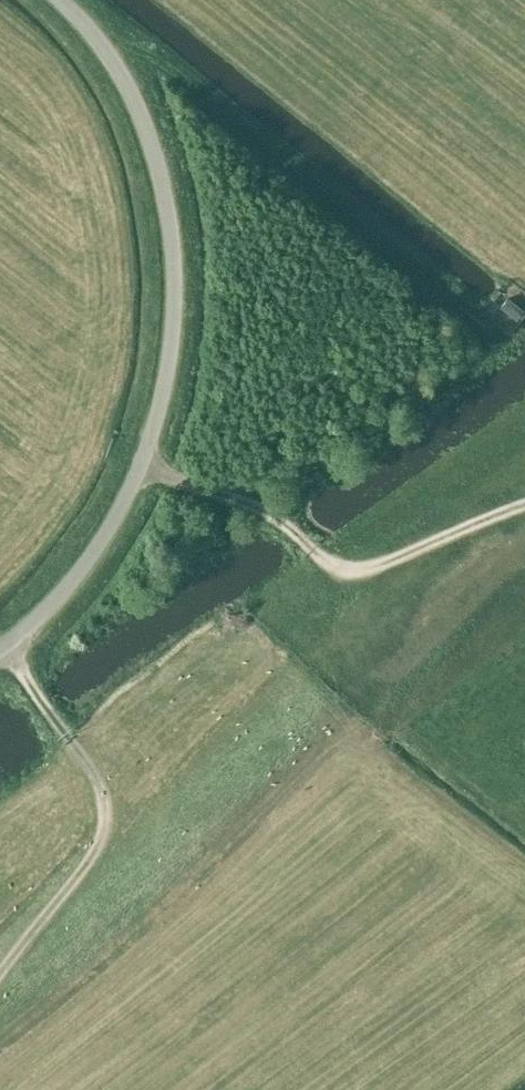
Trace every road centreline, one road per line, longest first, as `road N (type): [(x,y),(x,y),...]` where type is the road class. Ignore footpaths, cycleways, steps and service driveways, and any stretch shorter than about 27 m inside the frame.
road 1 (unclassified): [(0,648),(53,602),(123,505),(156,422),(172,341),(171,231),(155,158),(121,75),(60,0)]
road 2 (track): [(106,50),(153,51),(491,332)]
road 3 (track): [(141,466),(256,508),(344,568),(371,566),(524,504)]
road 4 (track): [(4,645),(94,776),(105,821),(85,867),(0,973)]

